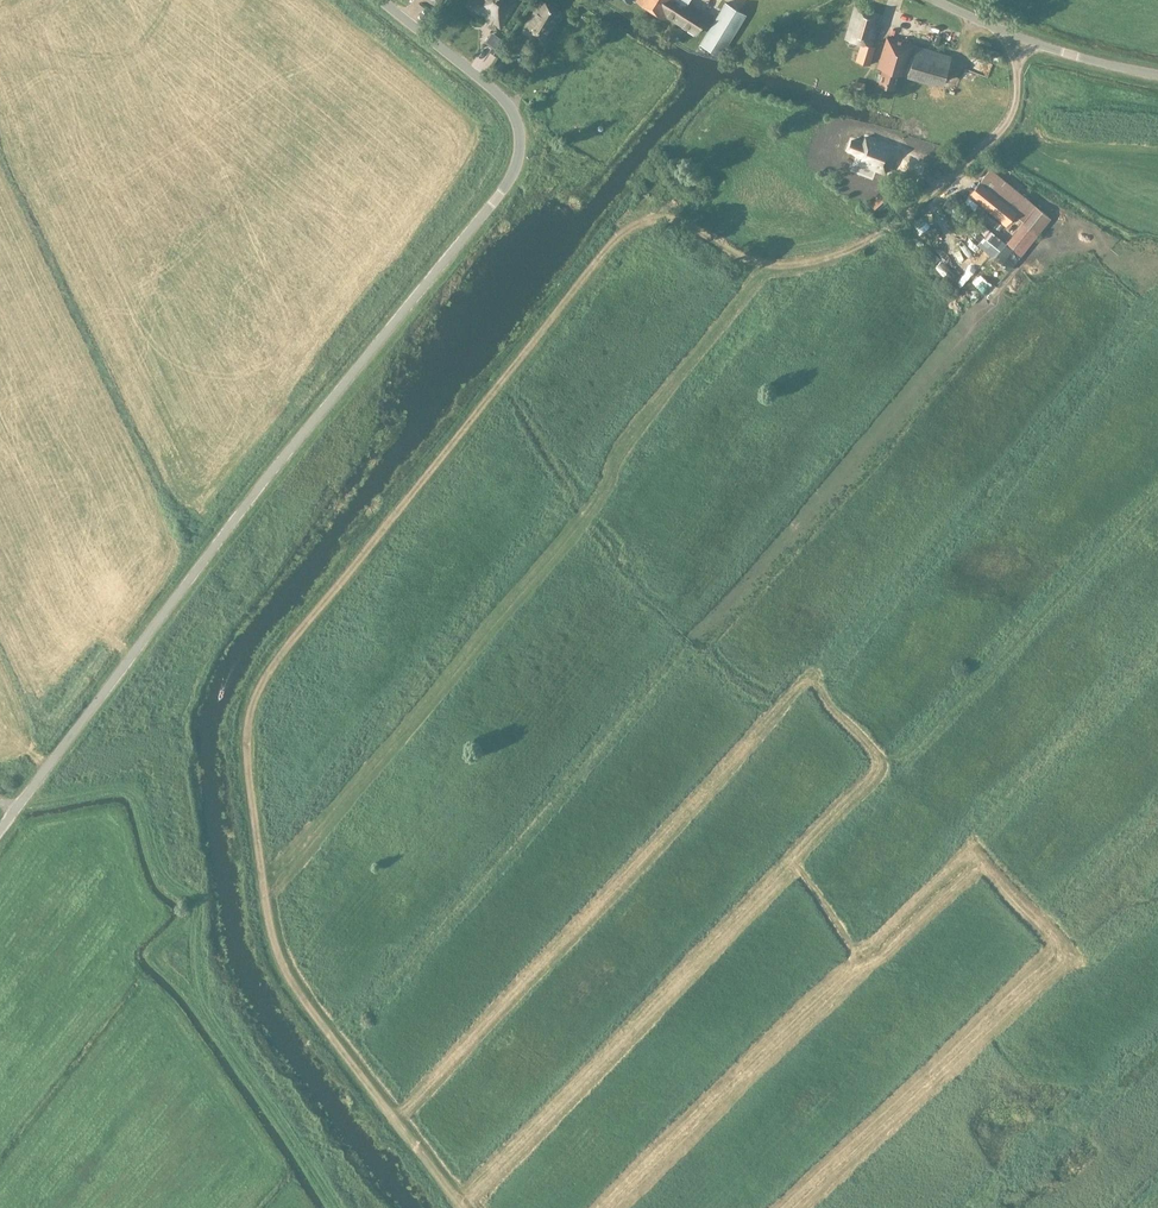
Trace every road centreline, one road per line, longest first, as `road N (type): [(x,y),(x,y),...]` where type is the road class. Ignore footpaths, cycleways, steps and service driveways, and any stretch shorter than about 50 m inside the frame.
road 1 (track): [(462,1207),(281,966),(247,785),(249,714),(293,638),(629,225),(672,214),(721,248),(766,264)]
road 2 (tertiary): [(0,830),(514,170),(519,129),(503,99),(380,0)]
road 3 (track): [(1016,73),(1006,125),(904,217),(839,254),(766,264)]
road 4 (tertiary): [(1157,74),(1040,45),(935,0)]

